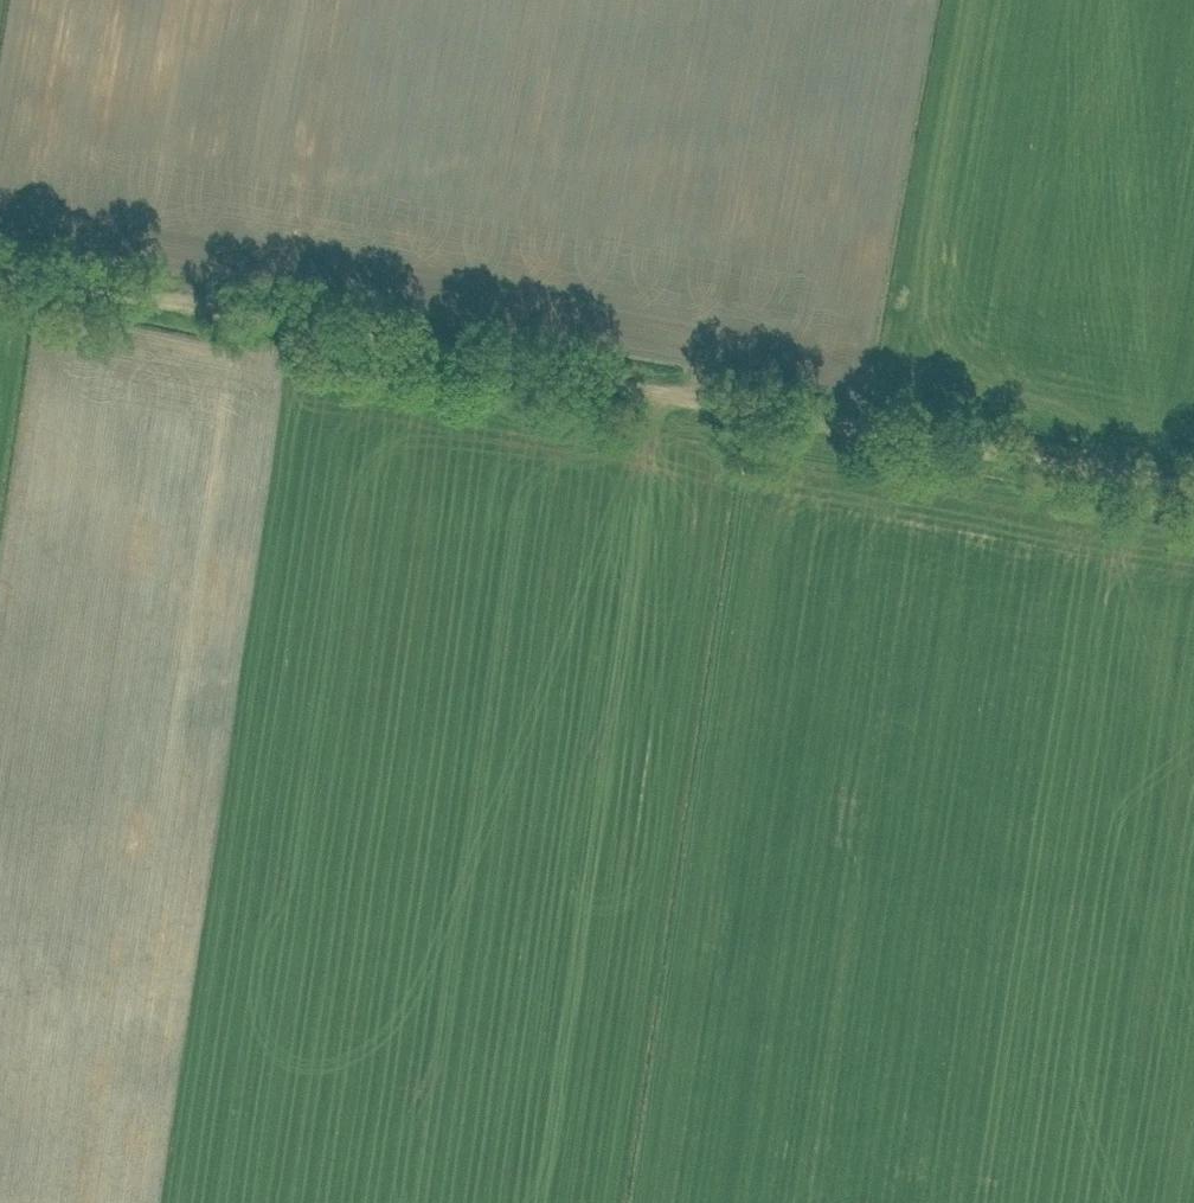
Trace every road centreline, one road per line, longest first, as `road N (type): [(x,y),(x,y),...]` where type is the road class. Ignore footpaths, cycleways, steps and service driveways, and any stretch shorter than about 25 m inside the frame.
road 1 (track): [(1193,484),(0,268)]

